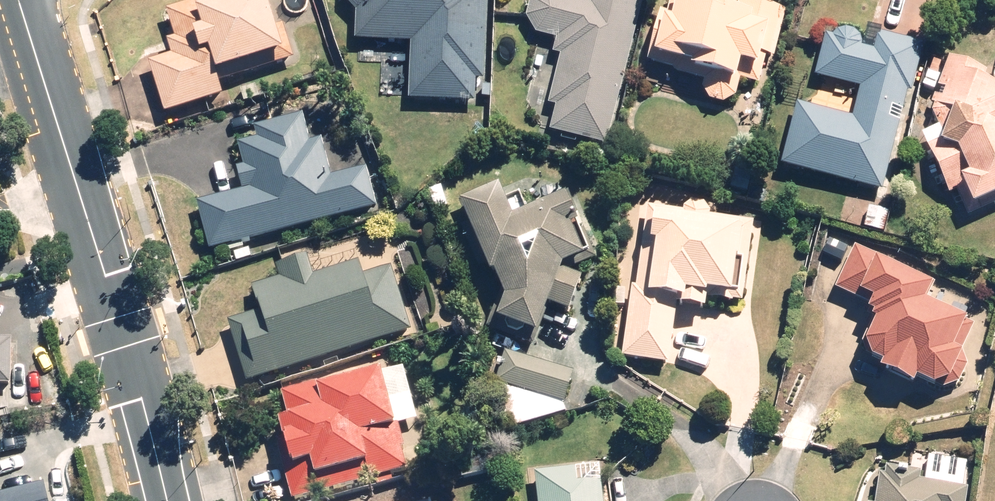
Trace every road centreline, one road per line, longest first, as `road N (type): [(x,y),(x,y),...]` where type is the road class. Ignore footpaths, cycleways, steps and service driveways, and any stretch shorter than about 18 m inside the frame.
road 1 (tertiary): [(166,500),(107,275),(19,0)]

